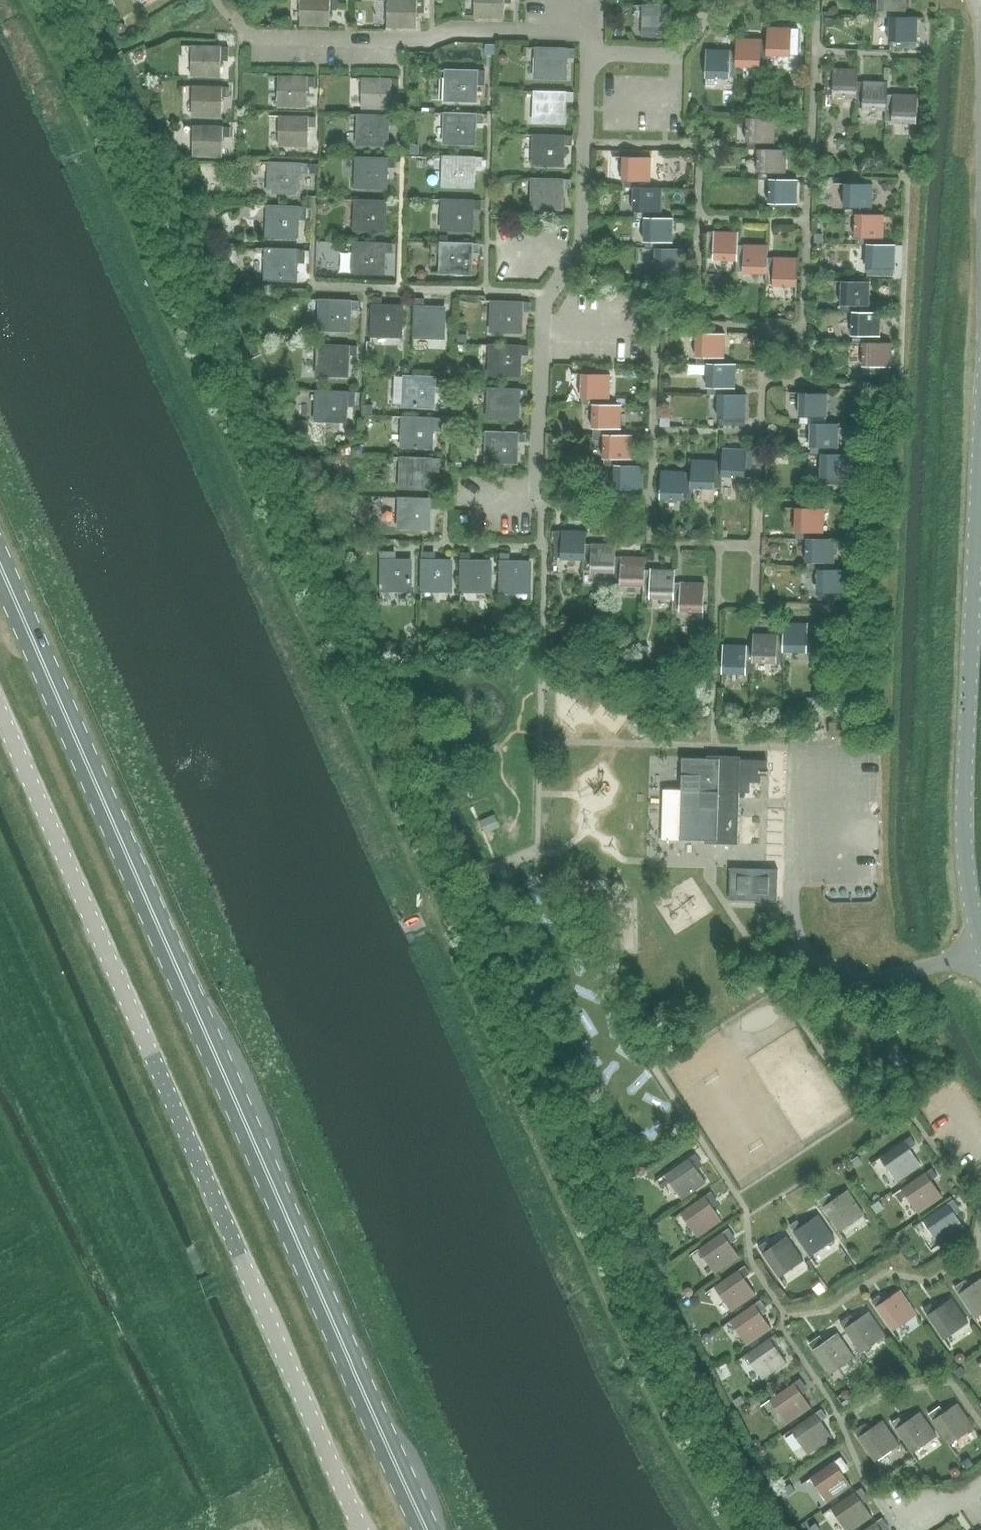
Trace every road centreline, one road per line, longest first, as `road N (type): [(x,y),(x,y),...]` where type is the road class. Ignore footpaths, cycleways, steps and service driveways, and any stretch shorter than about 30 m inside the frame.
road 1 (primary): [(427,1529),(0,567)]
road 2 (unclassified): [(362,1529),(0,712)]
road 3 (tertiary): [(980,954),(964,834),(980,429)]

